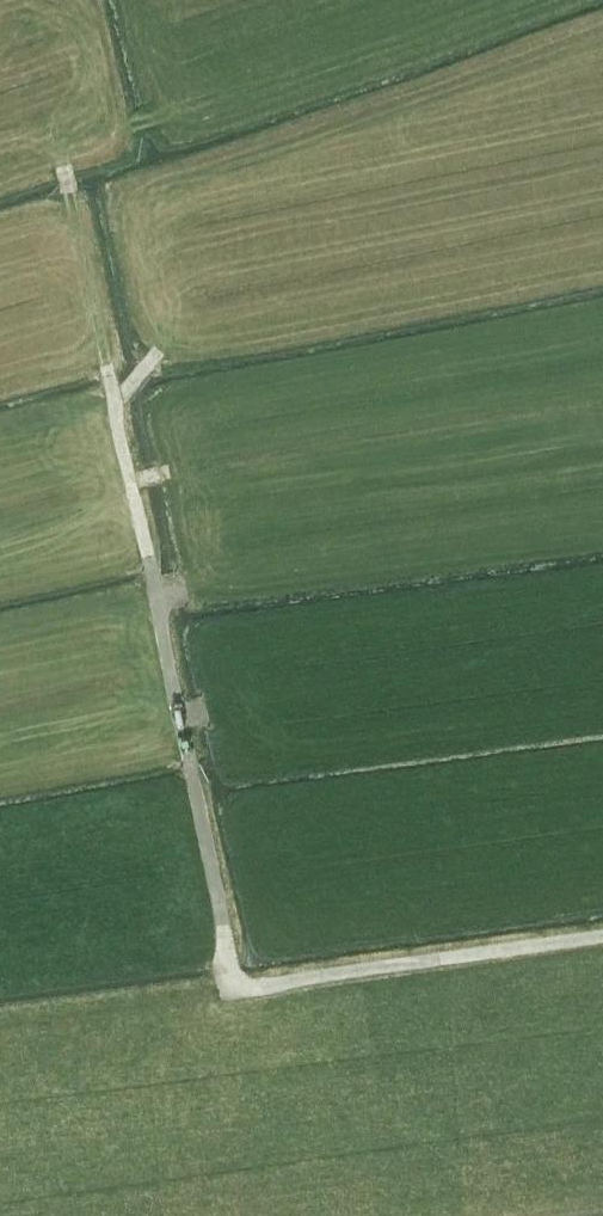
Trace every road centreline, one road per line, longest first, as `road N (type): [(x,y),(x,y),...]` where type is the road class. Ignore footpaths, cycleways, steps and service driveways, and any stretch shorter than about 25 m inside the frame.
road 1 (track): [(602,935),(240,989),(118,390)]

